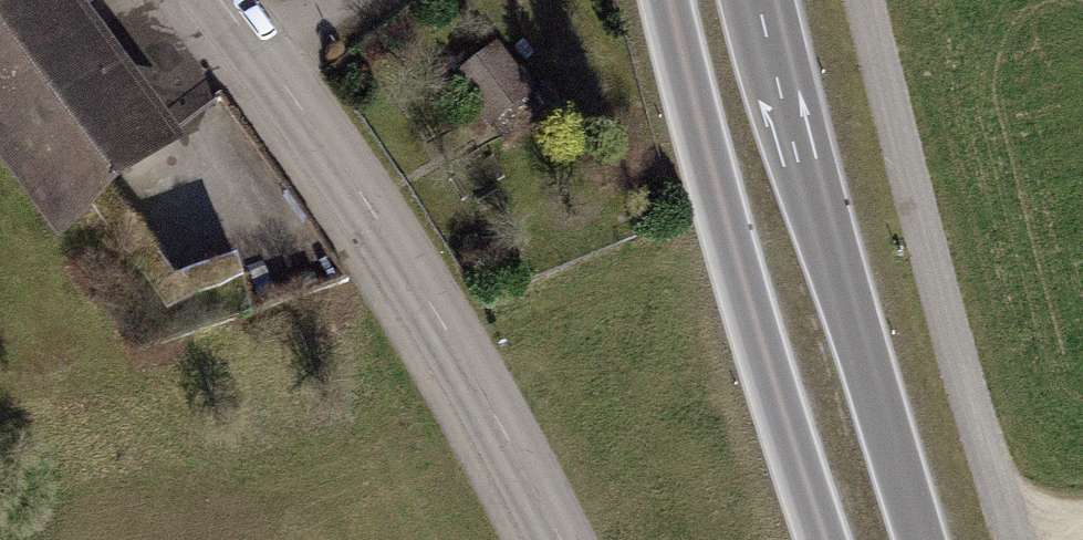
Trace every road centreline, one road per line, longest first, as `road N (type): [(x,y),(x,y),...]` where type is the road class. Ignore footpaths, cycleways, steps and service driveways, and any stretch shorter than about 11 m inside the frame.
road 1 (secondary): [(666,0),(724,223),(824,539)]
road 2 (secondary): [(924,539),(843,275),(772,0)]
road 3 (track): [(1020,539),(952,320),(868,0)]
road 4 (residential): [(217,0),(439,319)]
road 5 (unclassified): [(439,319),(560,539)]

